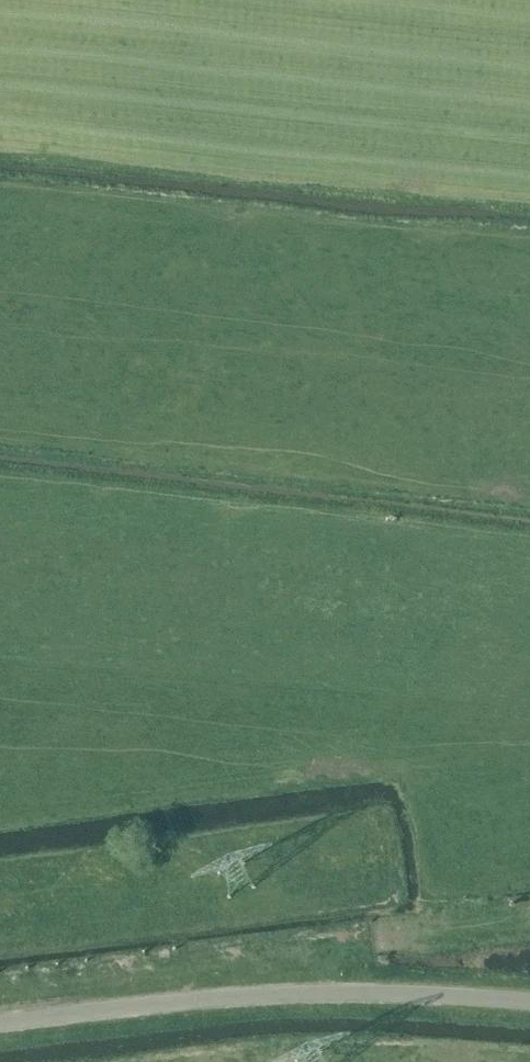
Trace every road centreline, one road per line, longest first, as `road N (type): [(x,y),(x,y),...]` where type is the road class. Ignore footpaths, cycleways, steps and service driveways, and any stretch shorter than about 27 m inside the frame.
road 1 (unclassified): [(0,1022),(311,992),(529,1001)]

